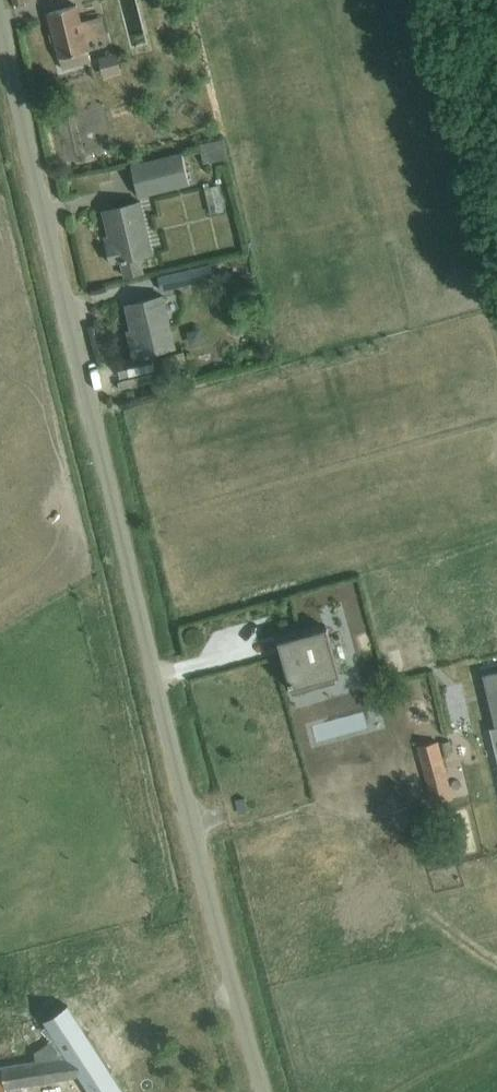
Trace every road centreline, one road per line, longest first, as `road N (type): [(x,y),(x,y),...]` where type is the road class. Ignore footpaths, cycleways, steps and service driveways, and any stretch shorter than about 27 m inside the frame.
road 1 (unclassified): [(262,1091),(0,28)]

